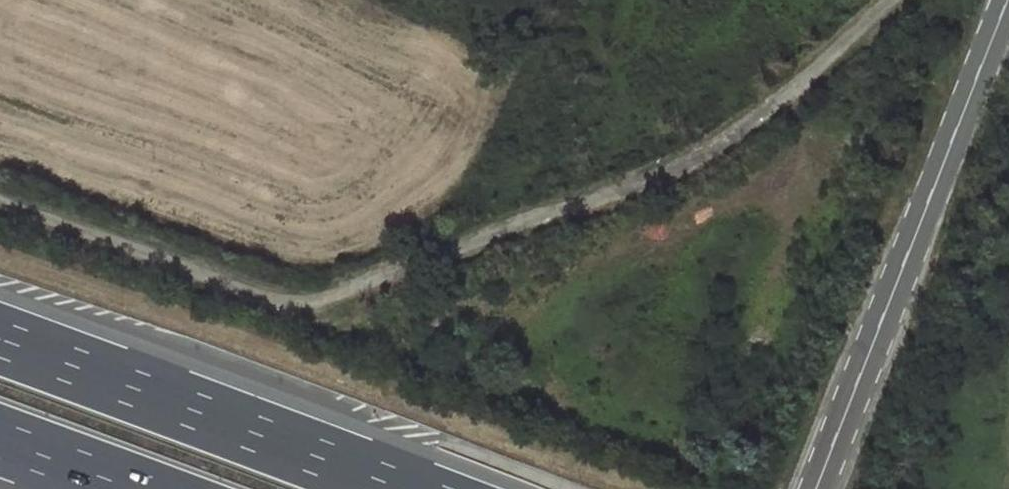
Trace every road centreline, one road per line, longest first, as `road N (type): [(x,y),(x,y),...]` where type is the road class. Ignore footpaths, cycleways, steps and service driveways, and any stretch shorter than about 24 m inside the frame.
road 1 (track): [(0,203),(287,304),(344,296),(702,158),(795,92),(892,0)]
road 2 (secondary): [(1008,0),(816,488)]
road 3 (motorway): [(407,488),(0,338)]
road 4 (track): [(495,0),(533,28),(514,195),(525,222)]
road 5 (motorway): [(0,441),(130,488)]

